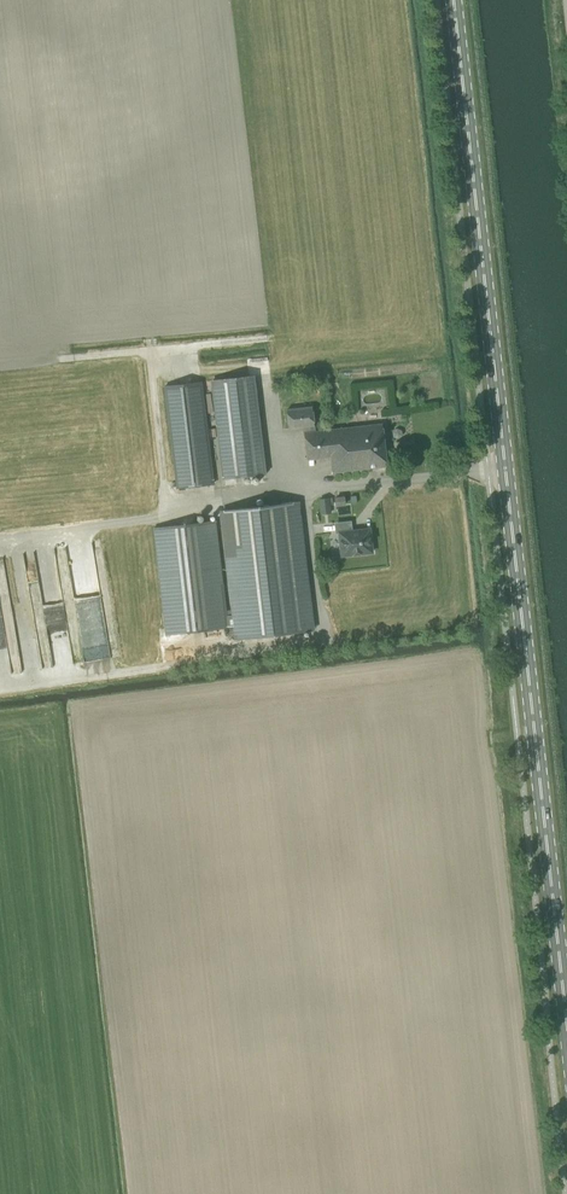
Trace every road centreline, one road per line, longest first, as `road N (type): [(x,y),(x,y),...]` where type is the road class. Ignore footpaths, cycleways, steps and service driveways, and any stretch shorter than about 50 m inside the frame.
road 1 (primary): [(566,1017),(454,0)]
road 2 (track): [(0,692),(322,642)]

